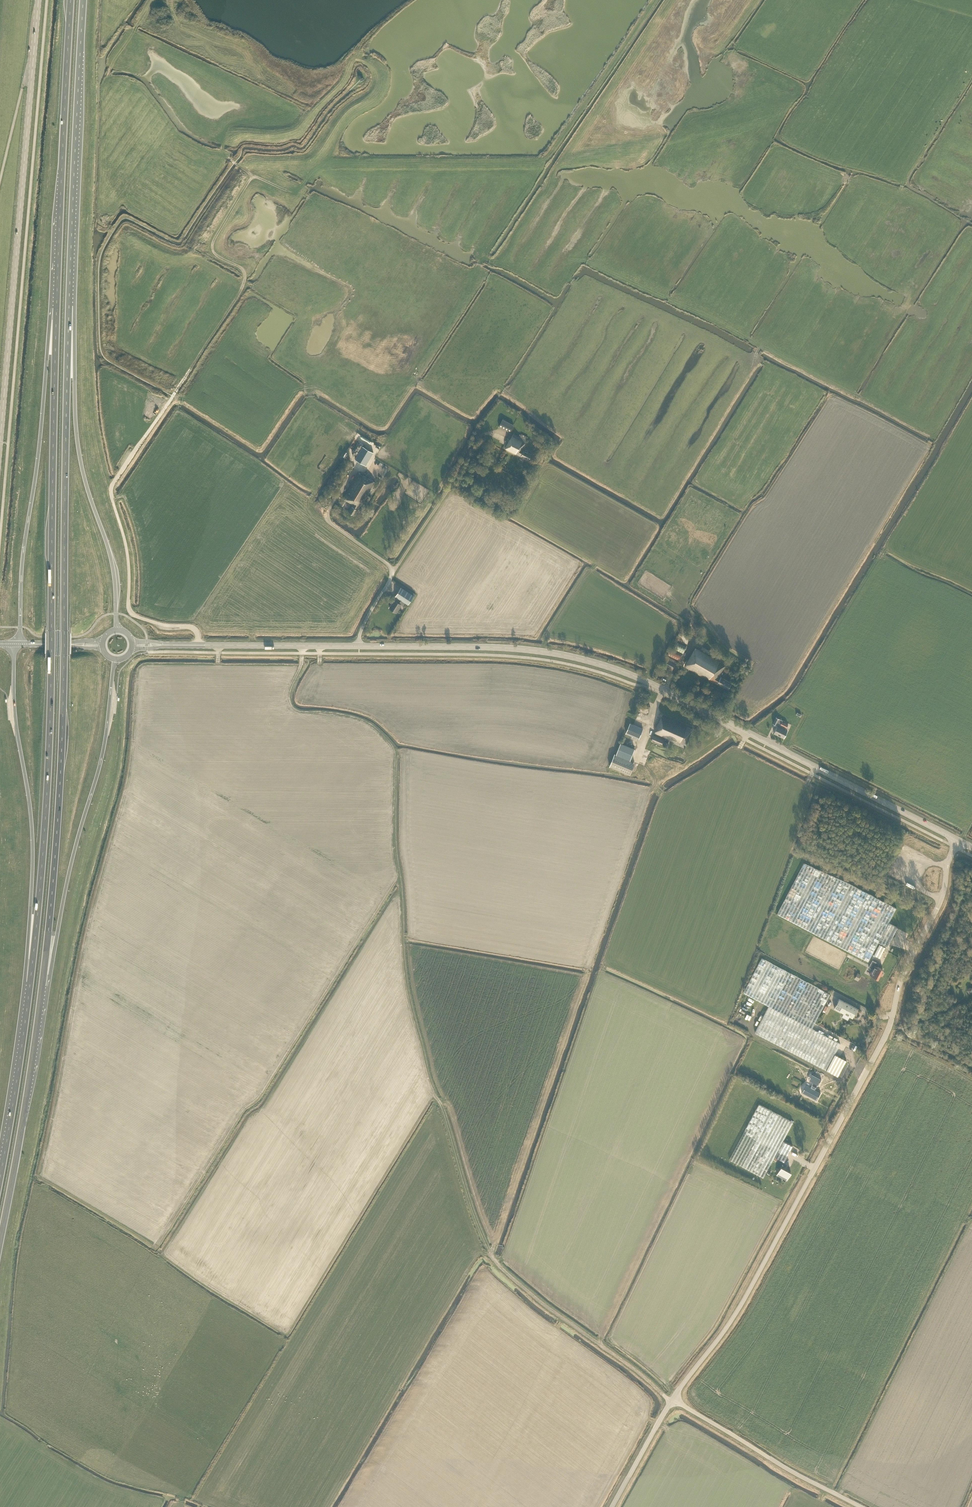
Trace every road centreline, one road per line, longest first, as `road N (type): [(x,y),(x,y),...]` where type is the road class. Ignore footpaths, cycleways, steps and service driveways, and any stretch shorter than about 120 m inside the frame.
road 1 (track): [(672,1399),(527,1290),(489,1250),(412,1008),(393,748),(361,722),(291,708),(302,653)]
road 2 (secondary): [(959,841),(654,685),(574,657),(486,647),(171,645)]
road 3 (trunk): [(42,985),(63,734),(69,305)]
road 4 (trunk): [(56,305),(49,745),(30,982)]
road 5 (tertiary): [(672,1399),(739,1308),(883,1040),(959,841)]
road 6 (track): [(229,158),(291,192),(330,164),(538,163),(655,0)]
road 7 (secondary): [(0,442),(37,0)]
road 8 (trunk): [(56,305),(23,557),(20,644)]
road 9 (trunk): [(14,644),(32,835),(30,982)]
road 10 (trunk): [(42,985),(103,753),(116,659)]
road 11 (trunk): [(117,630),(113,568),(78,444),(69,305)]
road 12 (trunk): [(69,305),(83,0)]
road 13 (trunk): [(70,0),(56,305)]
road 14 (trunk): [(0,1250),(42,985)]
road 15 (track): [(173,396),(243,285),(243,271),(212,247),(253,174)]
road 16 (unclassified): [(672,1399),(862,1506)]
road 17 (trunk): [(30,982),(0,1176)]
road 18 (tertiary): [(612,1506),(672,1399)]

